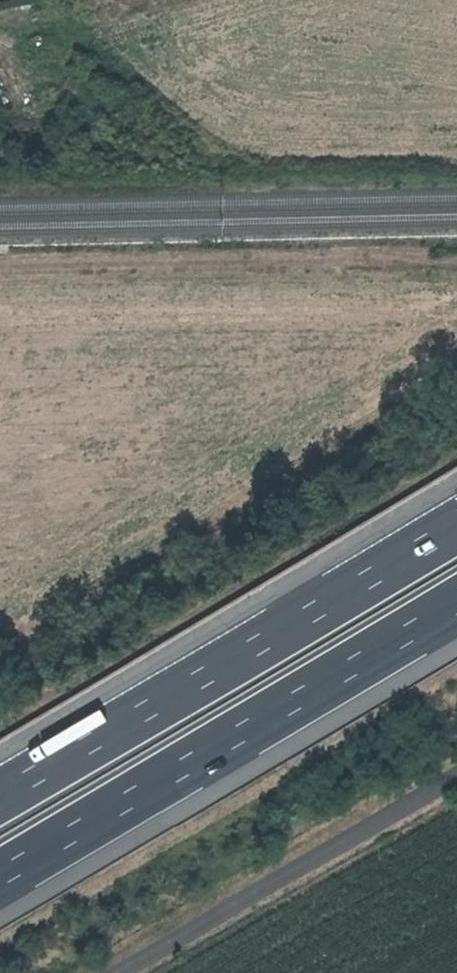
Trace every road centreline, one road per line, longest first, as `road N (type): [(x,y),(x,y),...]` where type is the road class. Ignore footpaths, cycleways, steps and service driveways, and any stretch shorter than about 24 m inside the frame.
road 1 (motorway): [(0,872),(456,597)]
road 2 (motorway): [(456,519),(0,790)]
road 3 (track): [(0,267),(456,255)]
road 4 (residential): [(115,972),(456,775)]

